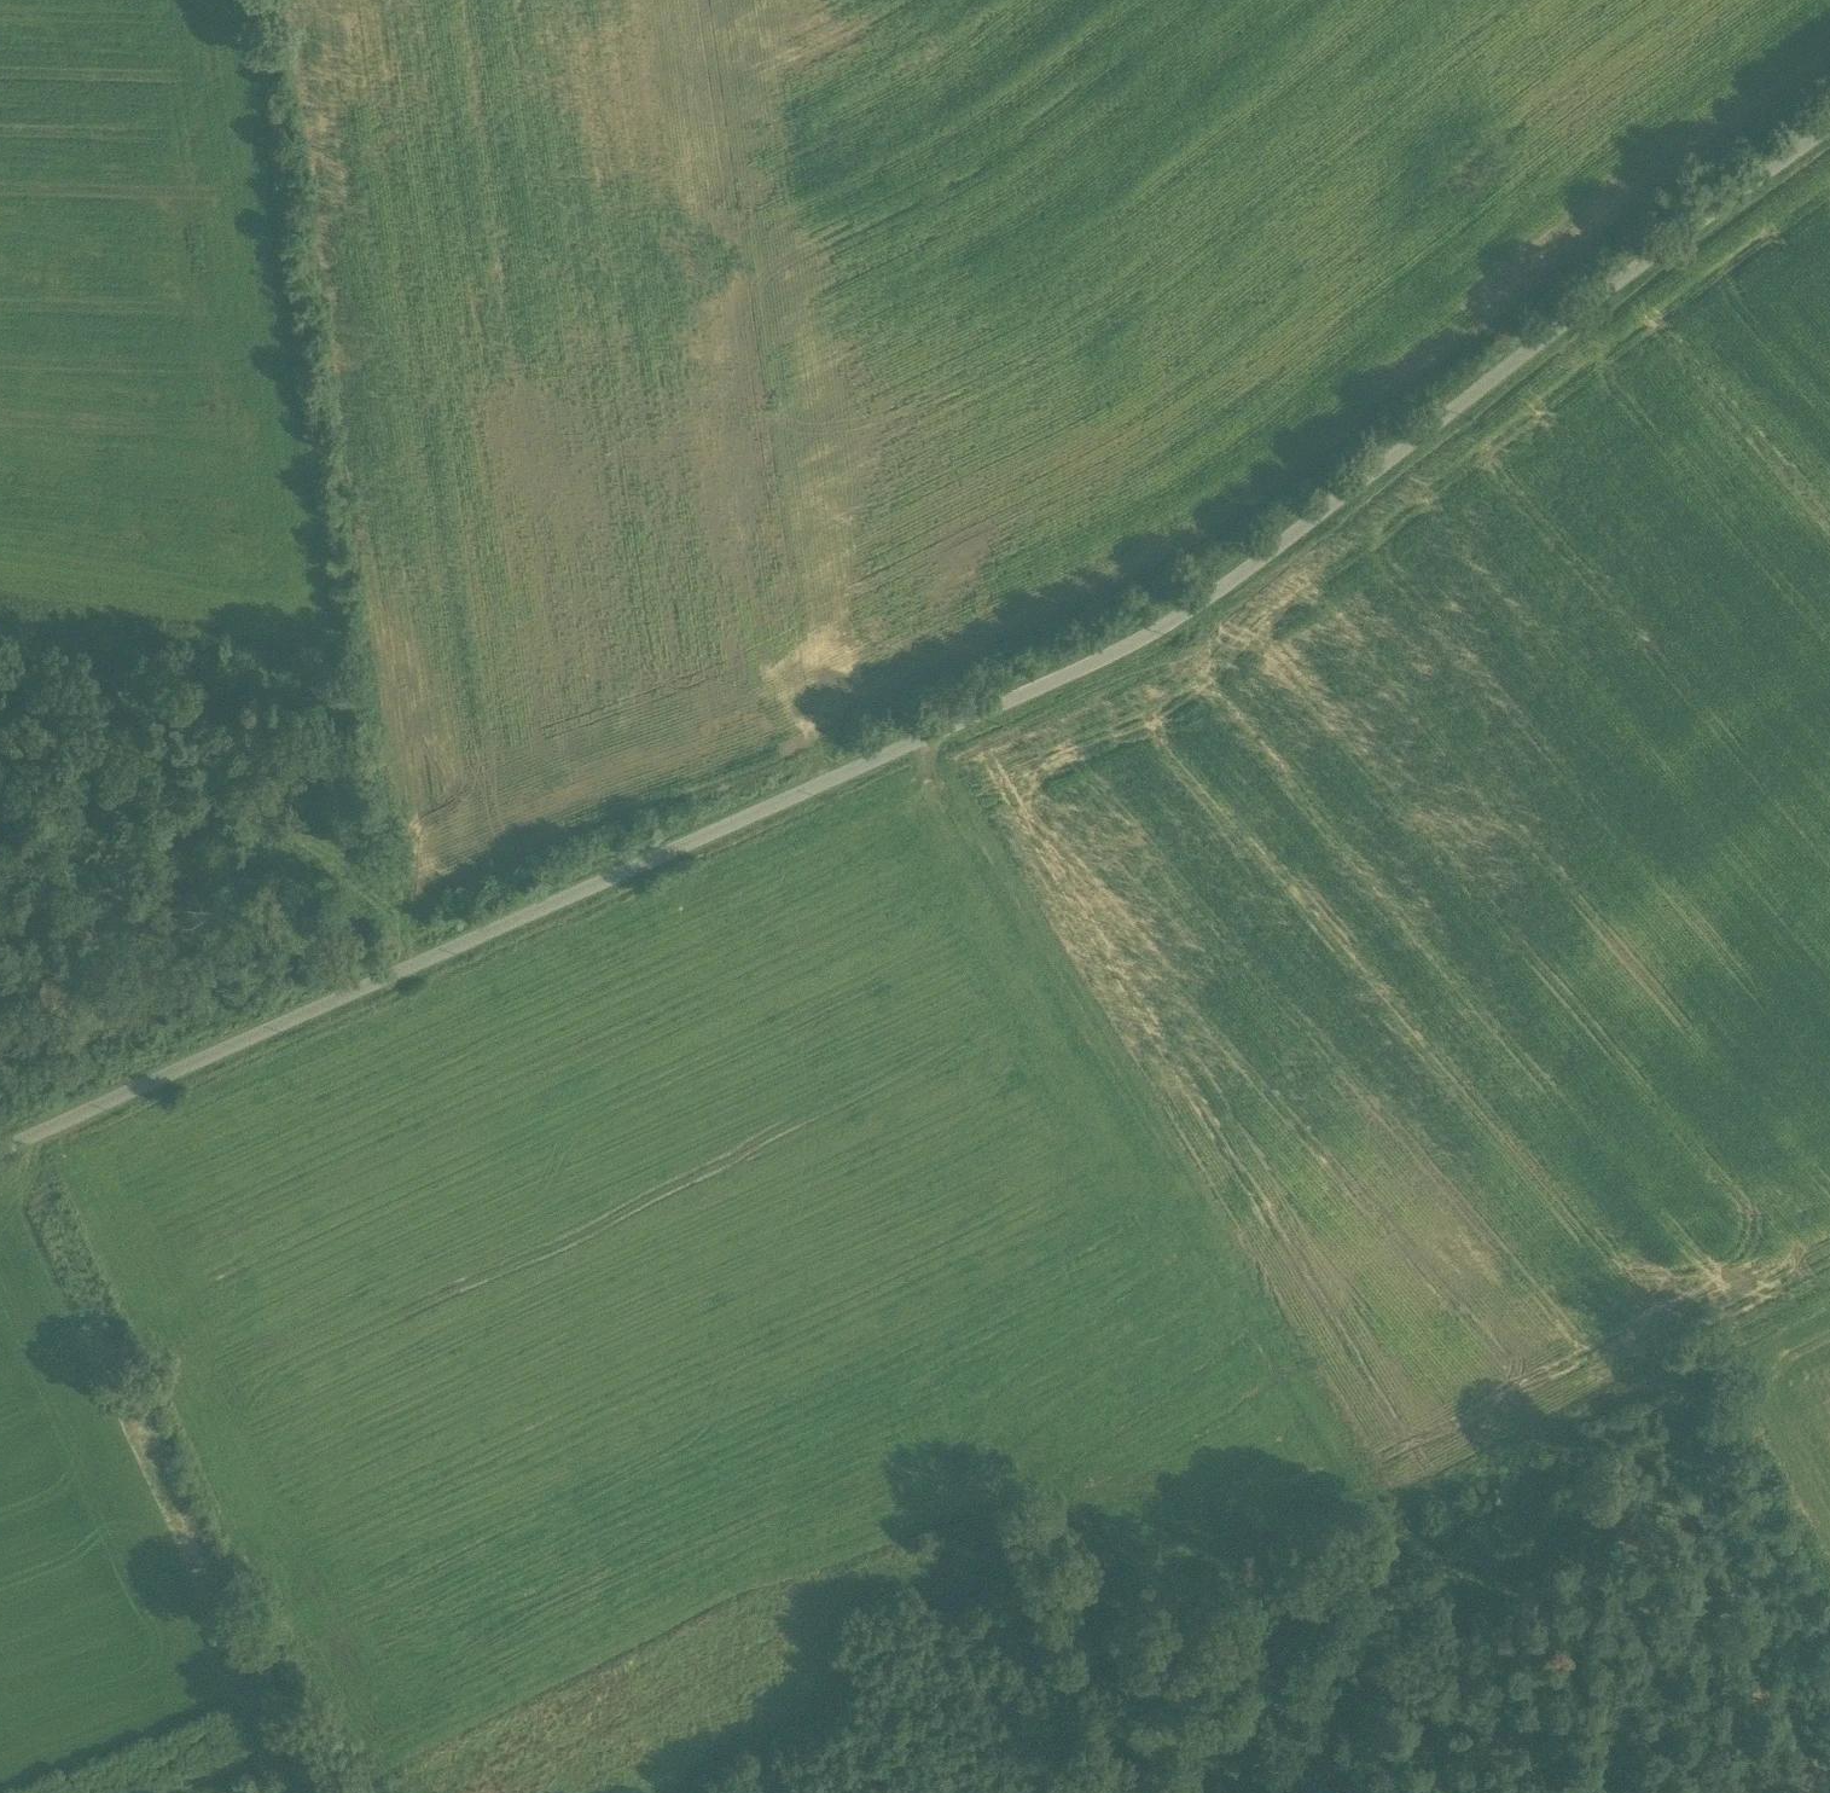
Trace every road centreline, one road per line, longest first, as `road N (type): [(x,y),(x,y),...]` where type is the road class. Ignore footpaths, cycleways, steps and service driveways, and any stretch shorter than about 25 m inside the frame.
road 1 (unclassified): [(1829,127),(1149,634),(0,1150)]

